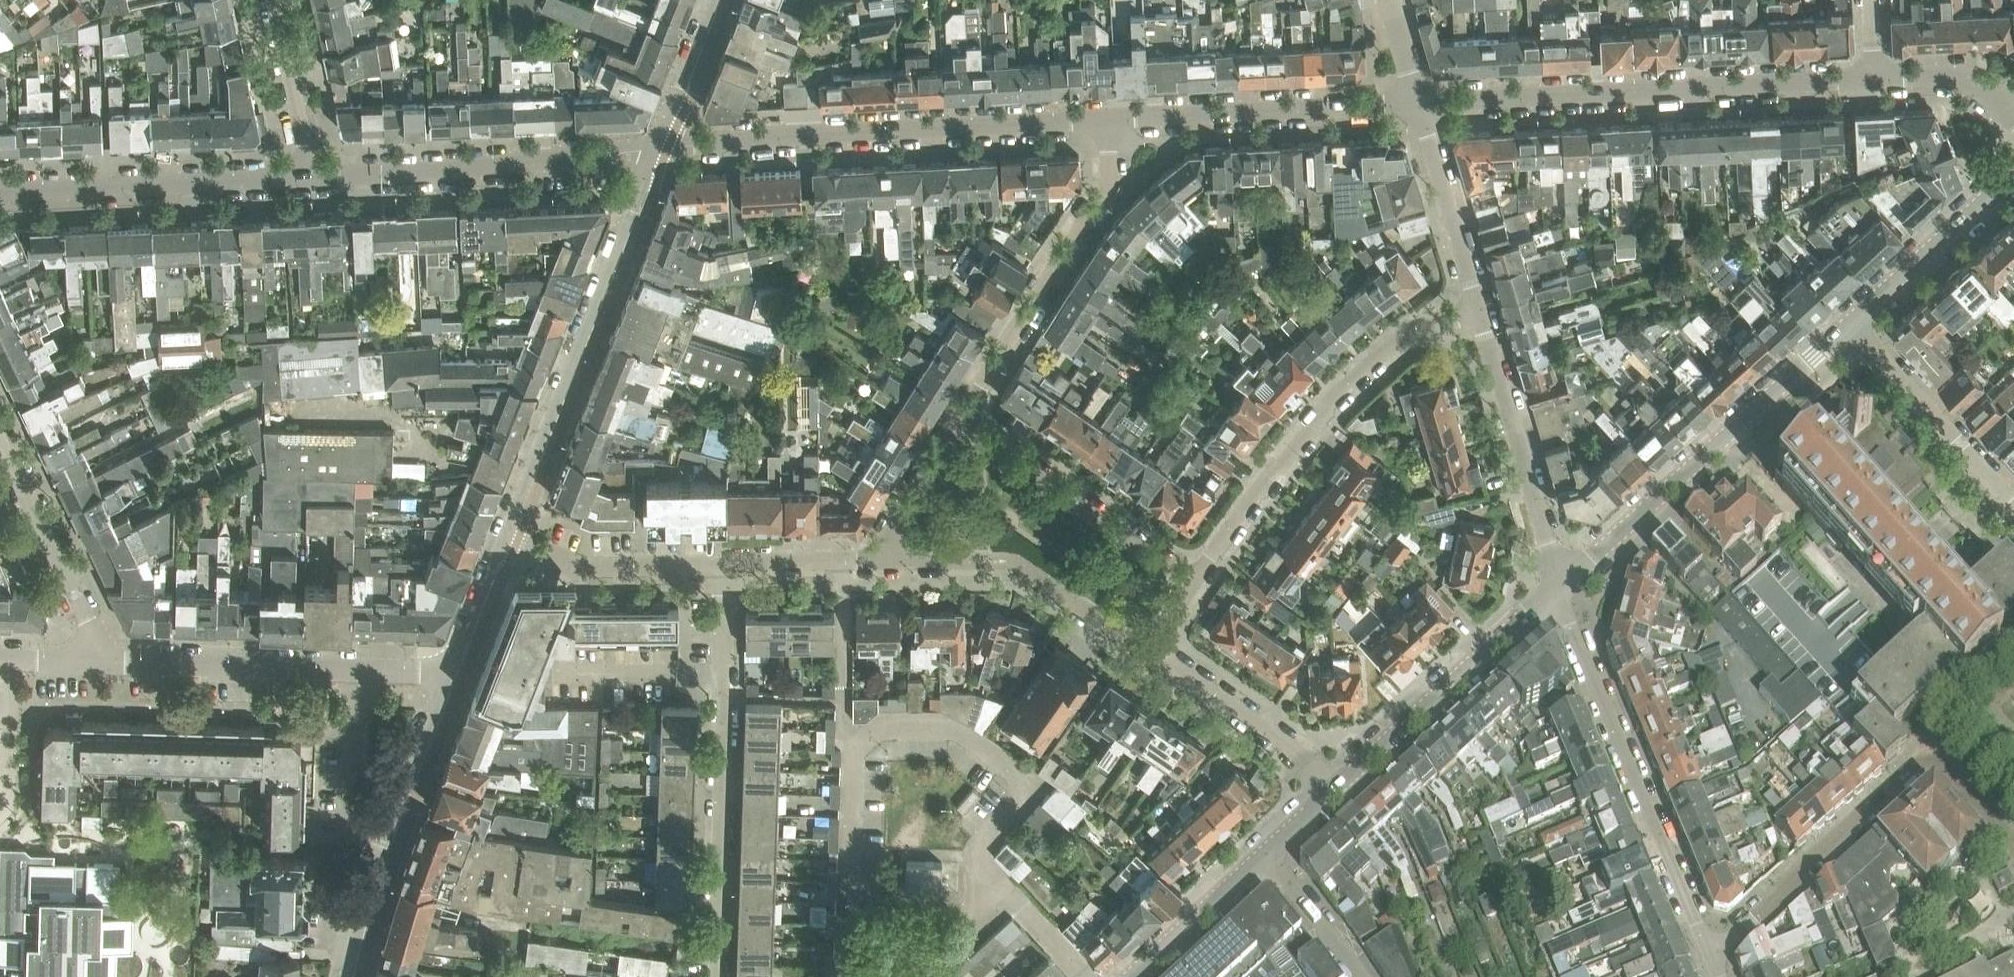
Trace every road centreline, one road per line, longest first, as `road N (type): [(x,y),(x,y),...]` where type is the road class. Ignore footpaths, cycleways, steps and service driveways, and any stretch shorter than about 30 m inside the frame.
road 1 (residential): [(1874,82),(1418,100)]
road 2 (residential): [(657,152),(1109,121)]
road 3 (residential): [(502,544),(657,152)]
road 4 (residential): [(1708,948),(1737,935),(1919,761),(1941,757),(2013,842)]
road 5 (residential): [(719,976),(725,564)]
road 6 (residential): [(1193,580),(1285,458),(1410,333),(1477,308)]
road 7 (residential): [(1556,586),(1851,317)]
road 8 (unclassified): [(1556,586),(1708,948)]
road 9 (residential): [(449,670),(86,660)]
road 10 (residential): [(310,173),(657,152)]
road 11 (residential): [(1009,900),(979,871),(980,845),(1020,800),(1021,775),(947,723),(853,732)]
road 12 (residential): [(963,415),(1110,179),(1109,121)]
road 13 (residential): [(350,976),(381,842),(449,670)]
road 14 (residential): [(0,191),(310,173)]
road 15 (residential): [(1109,121),(1418,100)]
road 16 (residential): [(1329,782),(1556,586)]
road 17 (residential): [(1141,647),(1006,559),(872,561)]
road 18 (residential): [(1556,586),(1477,308)]
road 19 (residential): [(963,415),(1193,580)]
road 20 (residential): [(0,428),(88,621),(86,660)]
road 21 (unclassified): [(2013,501),(1851,317)]
road 22 (residential): [(845,976),(853,732)]
road 23 (residential): [(1329,782),(1141,647)]
road 24 (residential): [(725,564),(584,566),(502,544)]
road 25 (residential): [(1851,317),(2013,169)]
road 26 (residential): [(1477,308),(1418,100)]
road 27 (residential): [(1121,976),(1257,849)]
road 28 (residential): [(310,173),(268,0)]
road 29 (residential): [(853,732),(846,723),(843,562)]
road 30 (residential): [(872,561),(963,415)]
road 31 (residential): [(657,152),(715,0)]
road 32 (residential): [(1358,976),(1257,849)]
road 33 (residential): [(2013,121),(1966,80),(1874,82)]
road 34 (residential): [(449,670),(502,544)]

